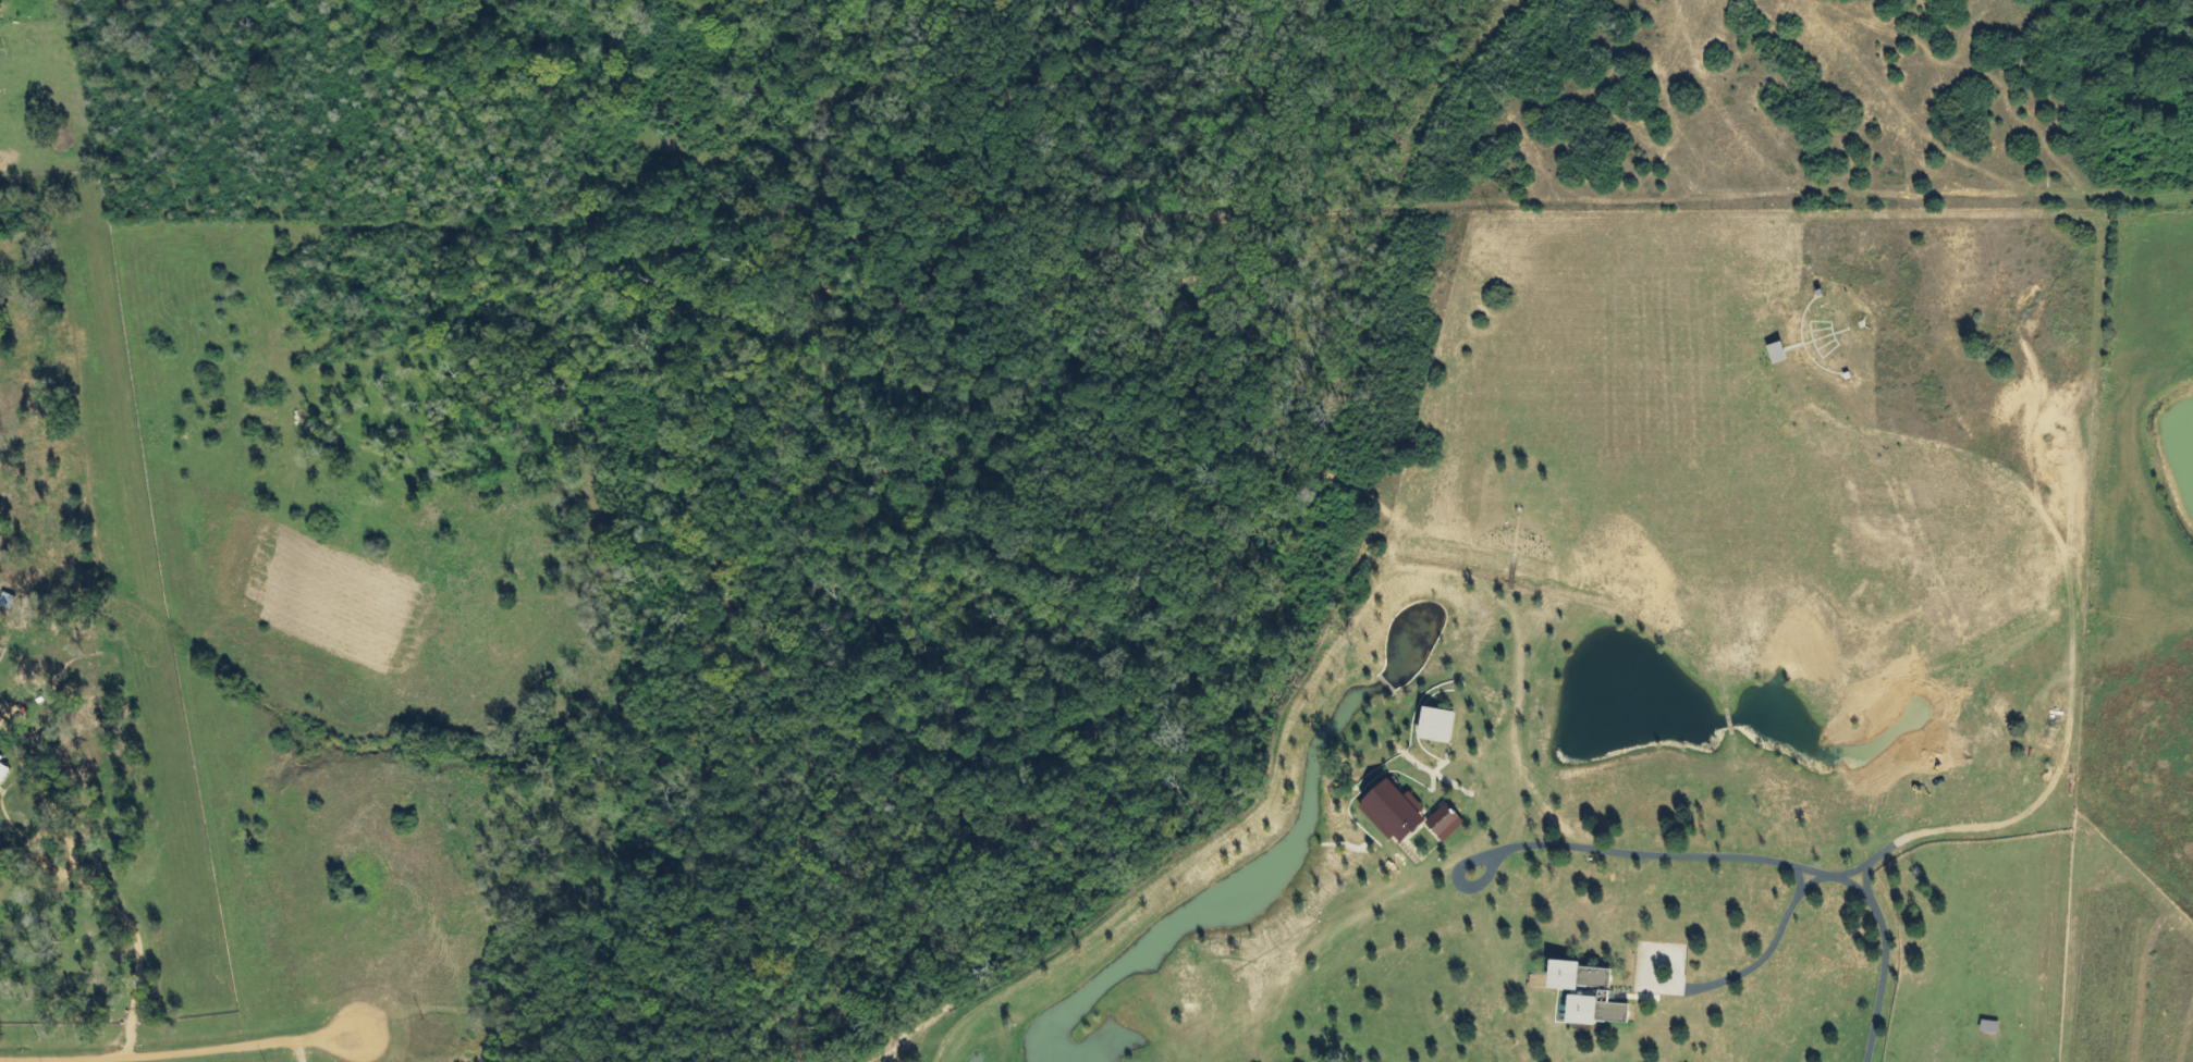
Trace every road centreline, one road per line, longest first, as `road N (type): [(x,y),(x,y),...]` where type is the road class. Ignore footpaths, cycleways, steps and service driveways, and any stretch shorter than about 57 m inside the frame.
road 1 (residential): [(67,1061),(360,1035)]

